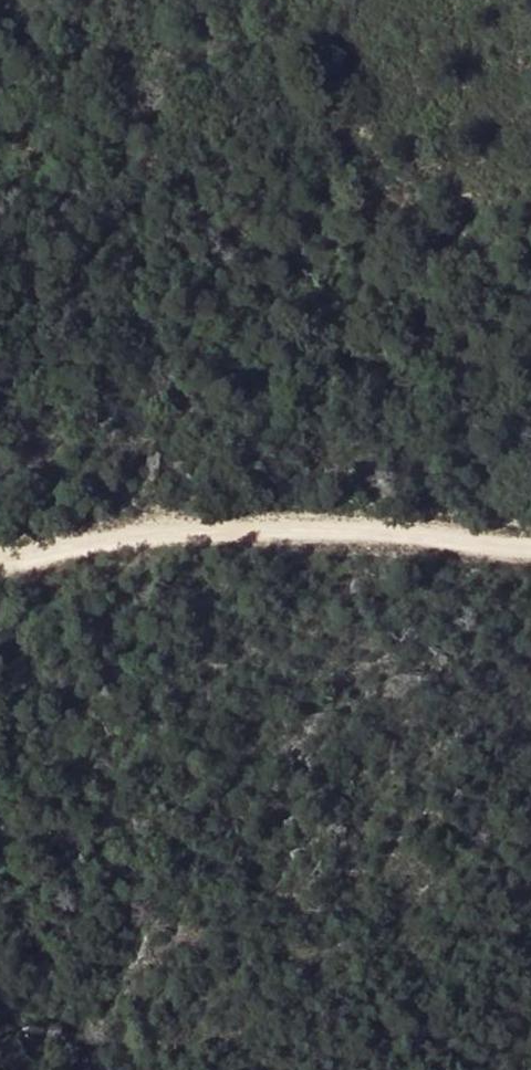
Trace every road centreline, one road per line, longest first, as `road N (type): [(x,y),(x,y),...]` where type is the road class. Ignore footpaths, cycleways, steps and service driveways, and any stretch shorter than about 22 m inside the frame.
road 1 (track): [(530,547),(365,532),(93,545),(0,560)]

